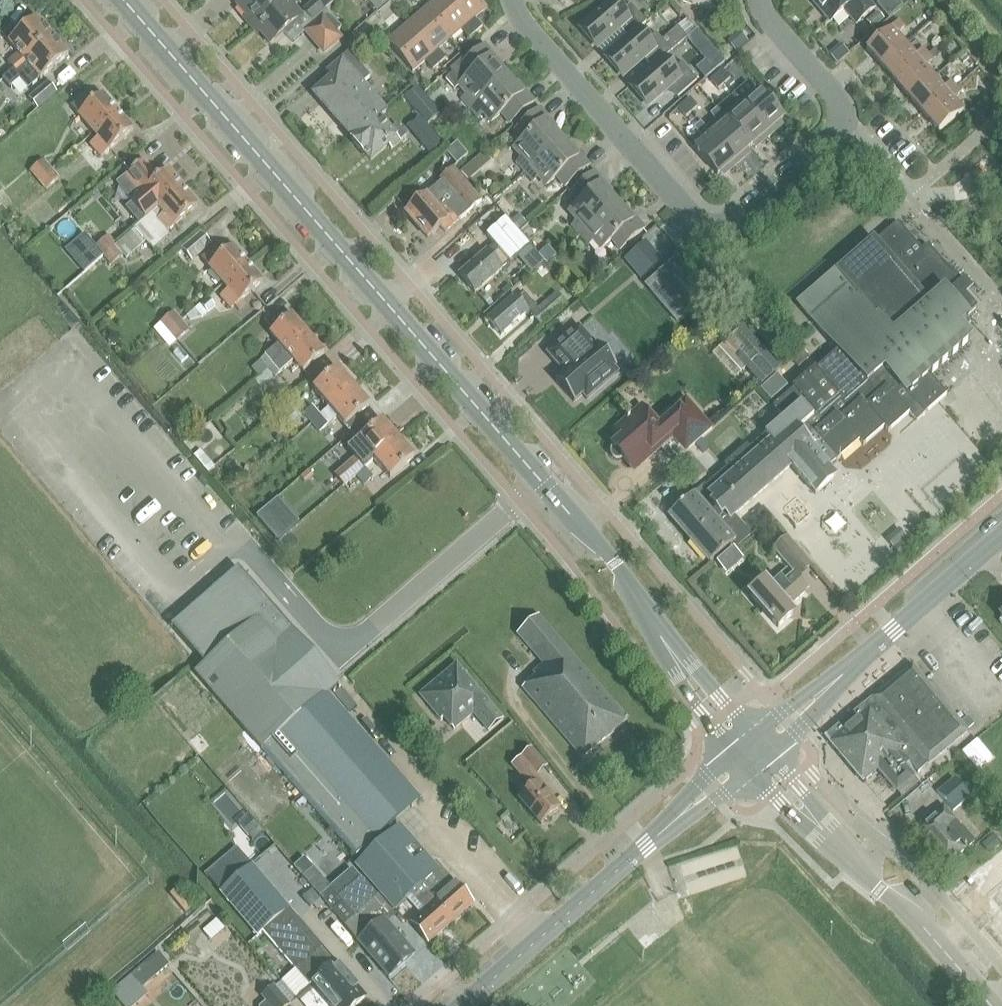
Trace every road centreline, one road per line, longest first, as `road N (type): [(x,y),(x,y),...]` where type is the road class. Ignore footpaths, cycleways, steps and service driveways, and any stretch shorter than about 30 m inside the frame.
road 1 (tertiary): [(637,592),(123,0)]
road 2 (residential): [(846,121),(735,222),(704,223),(518,16),(513,0)]
road 3 (tertiary): [(465,1005),(647,846)]
road 4 (tertiary): [(637,592),(652,634),(738,753)]
road 5 (tertiary): [(759,735),(637,592)]
road 6 (tertiary): [(752,770),(782,806),(881,888)]
road 7 (tertiary): [(881,888),(773,752)]
road 8 (tertiary): [(992,1005),(881,888)]
road 9 (tertiary): [(1001,536),(881,641)]
road 10 (tertiary): [(773,752),(881,641)]
road 11 (tertiary): [(881,641),(759,735)]
road 12 (residential): [(846,121),(841,99),(762,0)]
road 13 (tertiary): [(738,753),(647,846)]
road 14 (tertiary): [(647,846),(752,770)]

